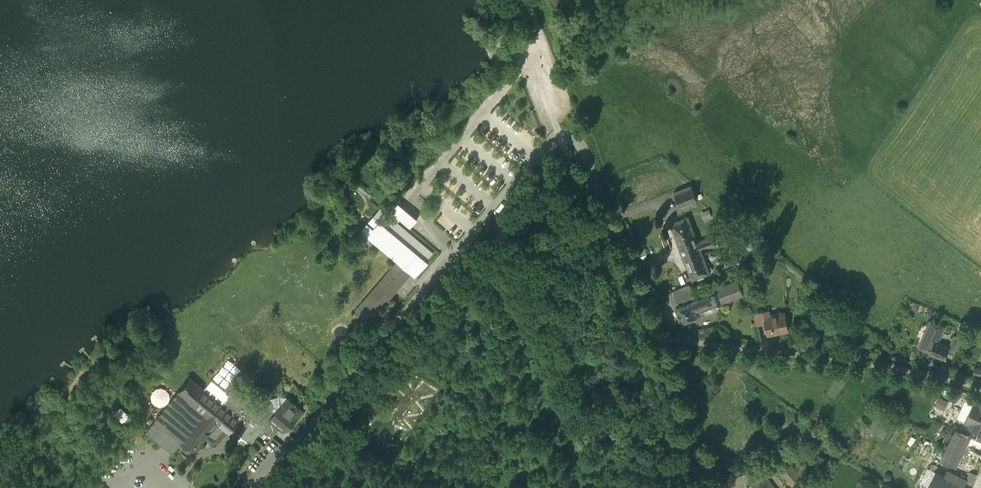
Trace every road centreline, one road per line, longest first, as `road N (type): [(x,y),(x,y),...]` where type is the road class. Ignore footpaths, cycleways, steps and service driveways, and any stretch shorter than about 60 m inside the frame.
road 1 (residential): [(556,140),(259,487)]
road 2 (unclassified): [(661,343),(881,364),(980,390)]
road 3 (residential): [(661,343),(582,149),(573,140),(556,140)]
road 4 (tertiary): [(661,343),(708,487)]
road 5 (unclassified): [(527,0),(542,38),(556,140)]

